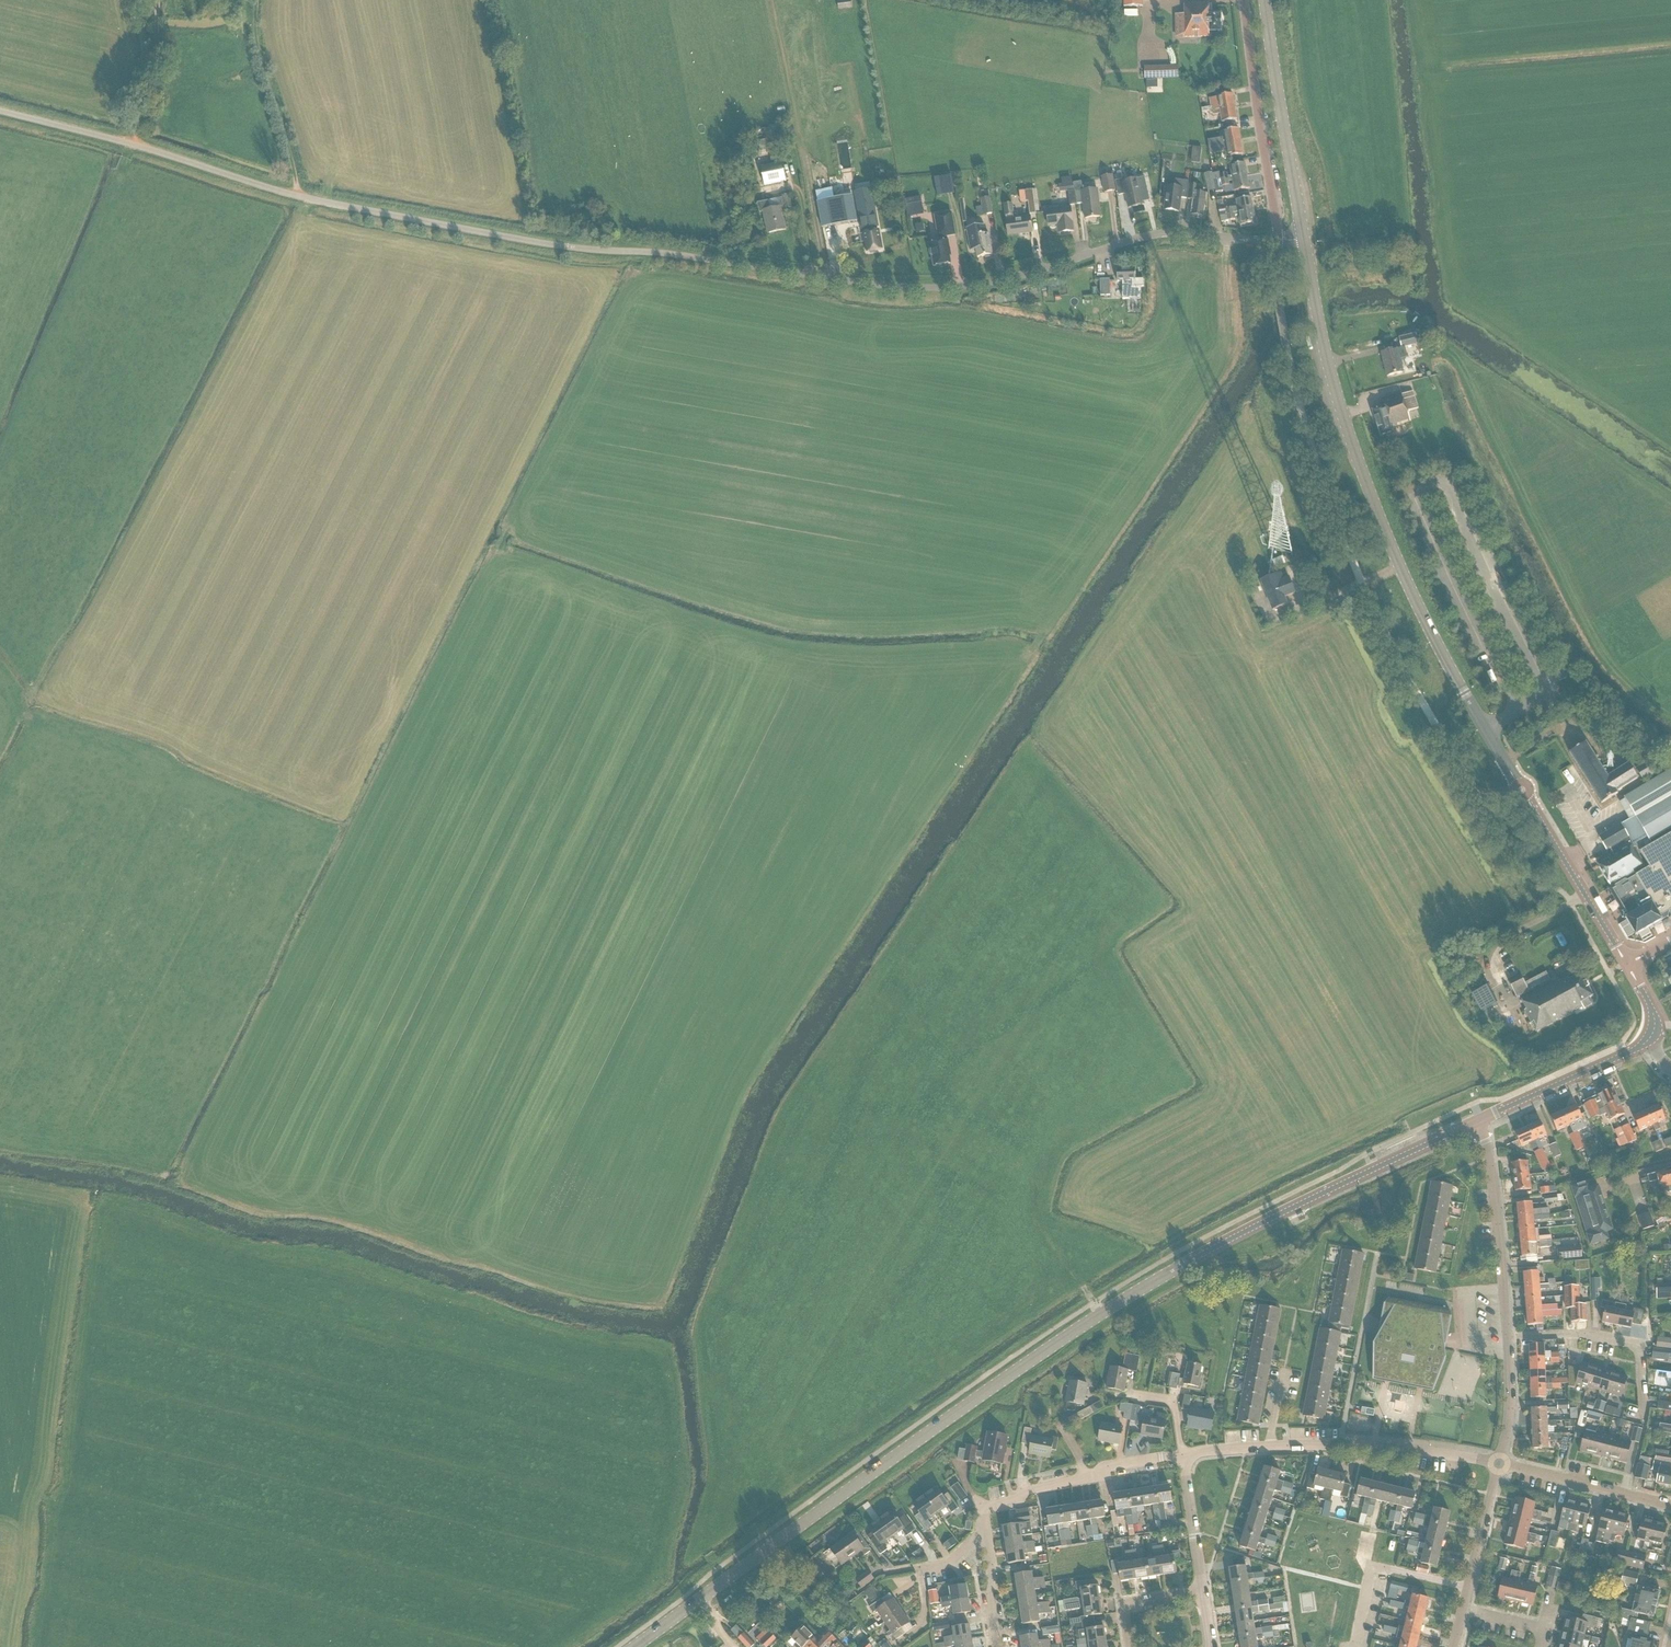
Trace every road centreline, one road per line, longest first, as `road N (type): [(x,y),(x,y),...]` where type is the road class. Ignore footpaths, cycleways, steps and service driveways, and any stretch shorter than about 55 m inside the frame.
road 1 (unclassified): [(1277,240),(1156,234),(989,282),(879,285),(566,247),(388,214),(0,110)]
road 2 (secondary): [(635,1646),(1100,1314),(1227,1240),(1475,1122)]
road 3 (secondary): [(1517,783),(1423,618),(1363,476),(1324,347),(1304,240)]
road 4 (residential): [(1500,1462),(1367,1444),(1183,1457)]
road 5 (secondary): [(1304,240),(1265,0)]
road 6 (residential): [(1244,0),(1277,240)]
road 7 (residential): [(986,1542),(983,1508),(1120,1465),(1183,1457)]
road 8 (residential): [(1507,1337),(1489,1158),(1475,1122)]
road 9 (residential): [(1507,1337),(1587,1334),(1639,1344),(1644,1413)]
road 10 (track): [(295,194),(285,129),(256,38),(256,0)]
road 11 (secondary): [(1626,964),(1525,797)]
road 12 (secondary): [(1475,1122),(1648,1039)]
road 13 (residential): [(1670,1505),(1500,1462)]
road 14 (residential): [(1465,1609),(1500,1462)]
road 15 (track): [(158,0),(154,69),(130,143)]
road 16 (residential): [(1202,1590),(1183,1457)]
road 17 (residential): [(1500,1462),(1510,1409),(1507,1337)]
road 18 (residential): [(1130,1646),(1123,1602),(1202,1590)]

